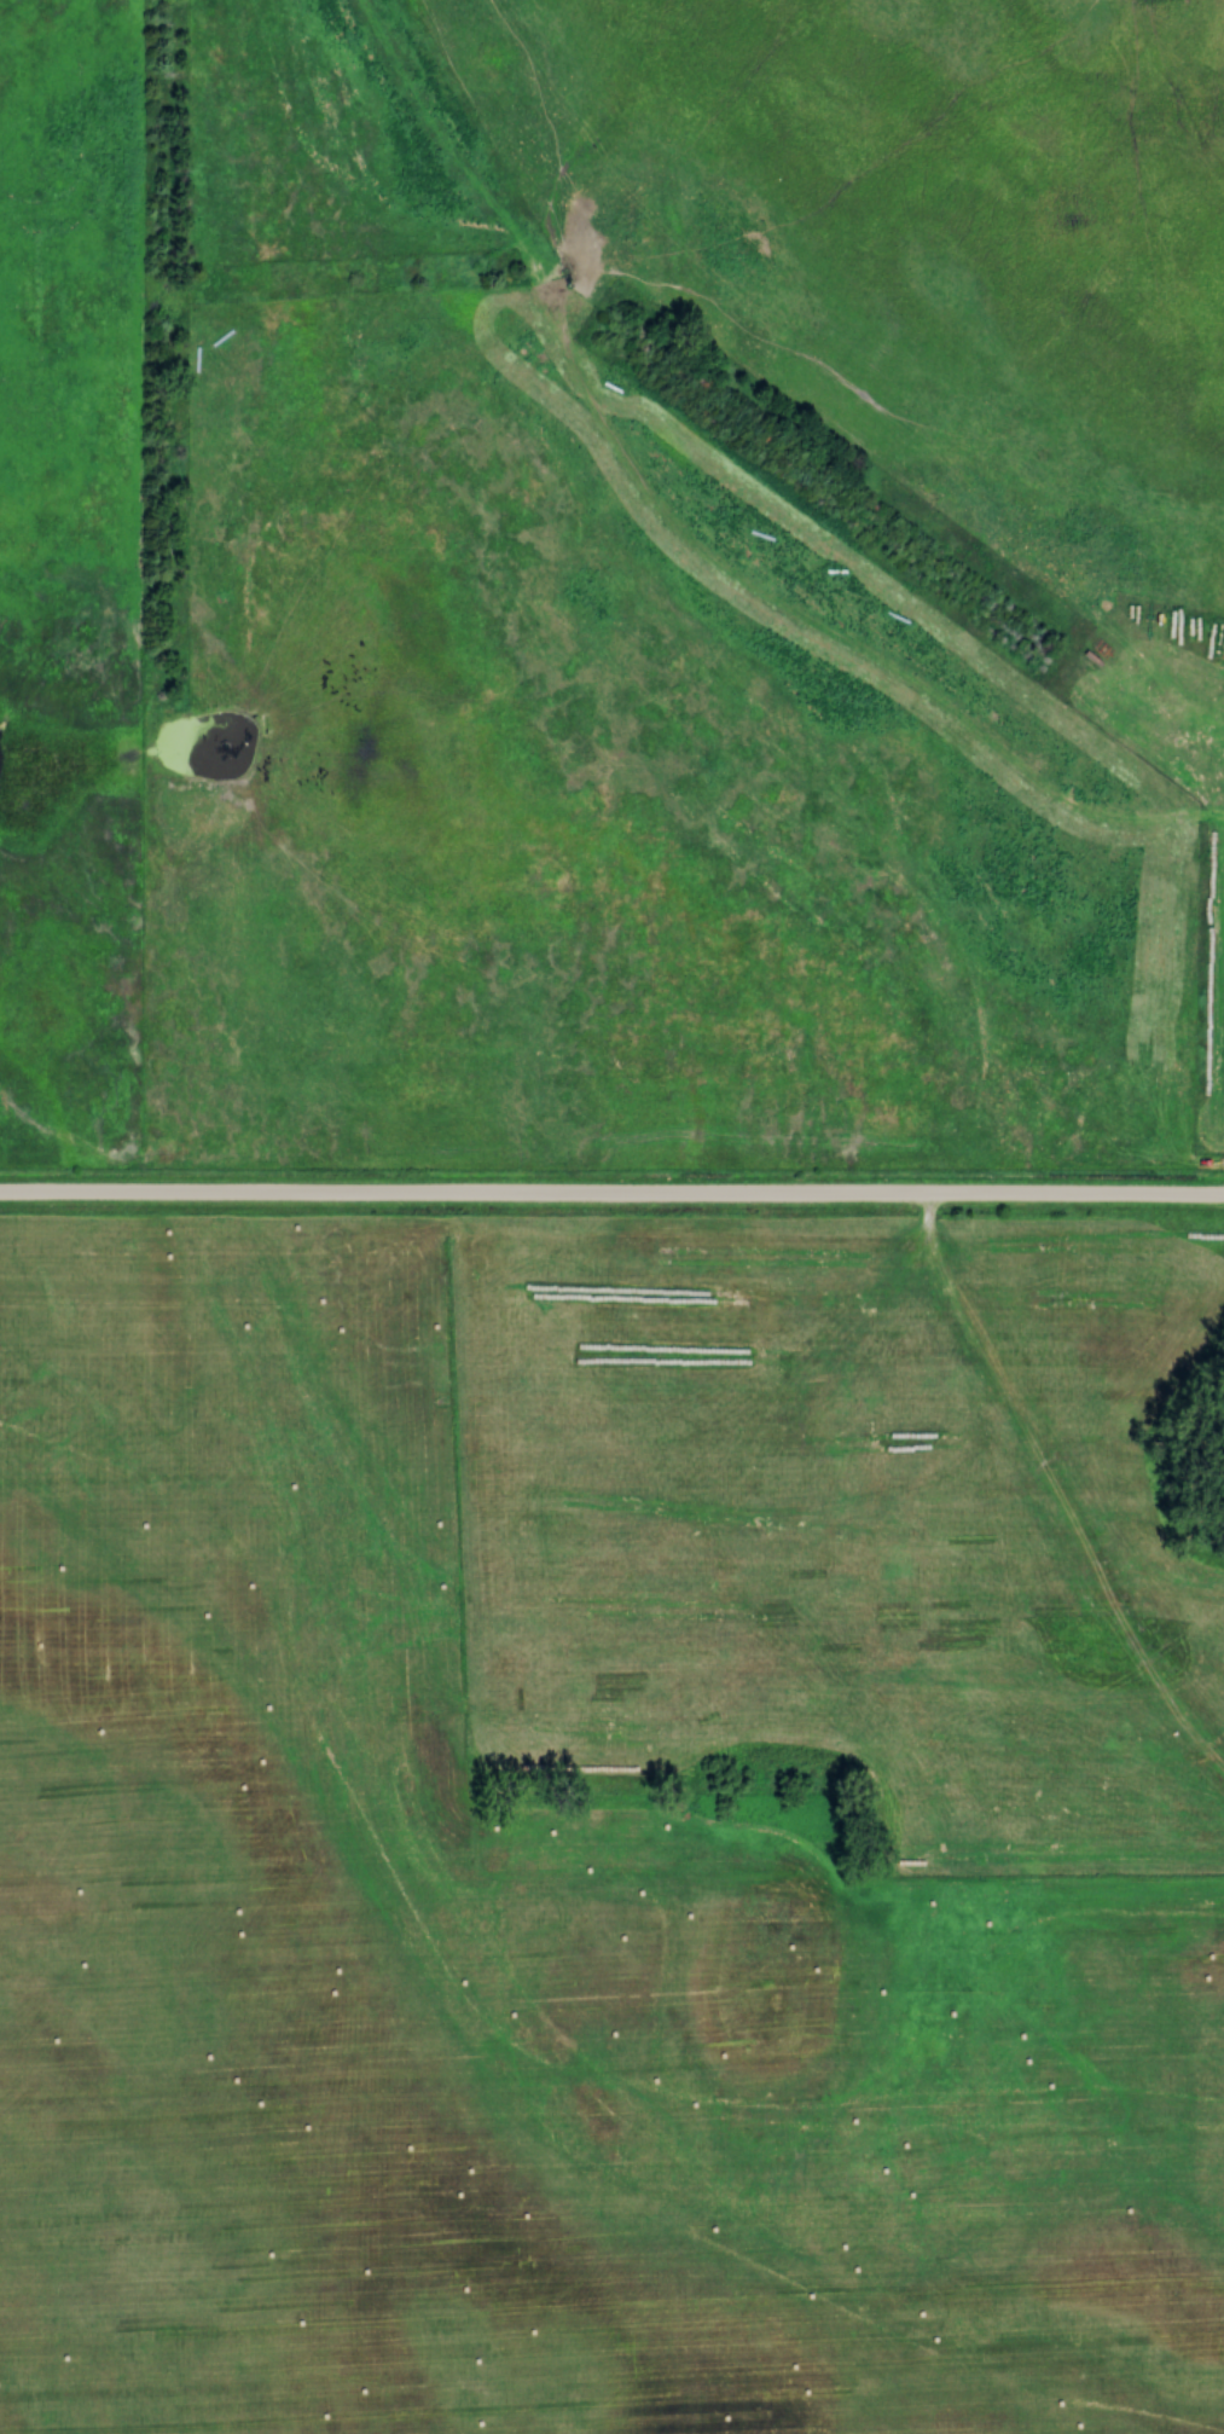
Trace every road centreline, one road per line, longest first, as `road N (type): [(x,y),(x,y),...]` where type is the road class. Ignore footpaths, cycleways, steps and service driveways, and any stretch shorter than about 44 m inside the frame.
road 1 (residential): [(0,1199),(1223,1202)]

